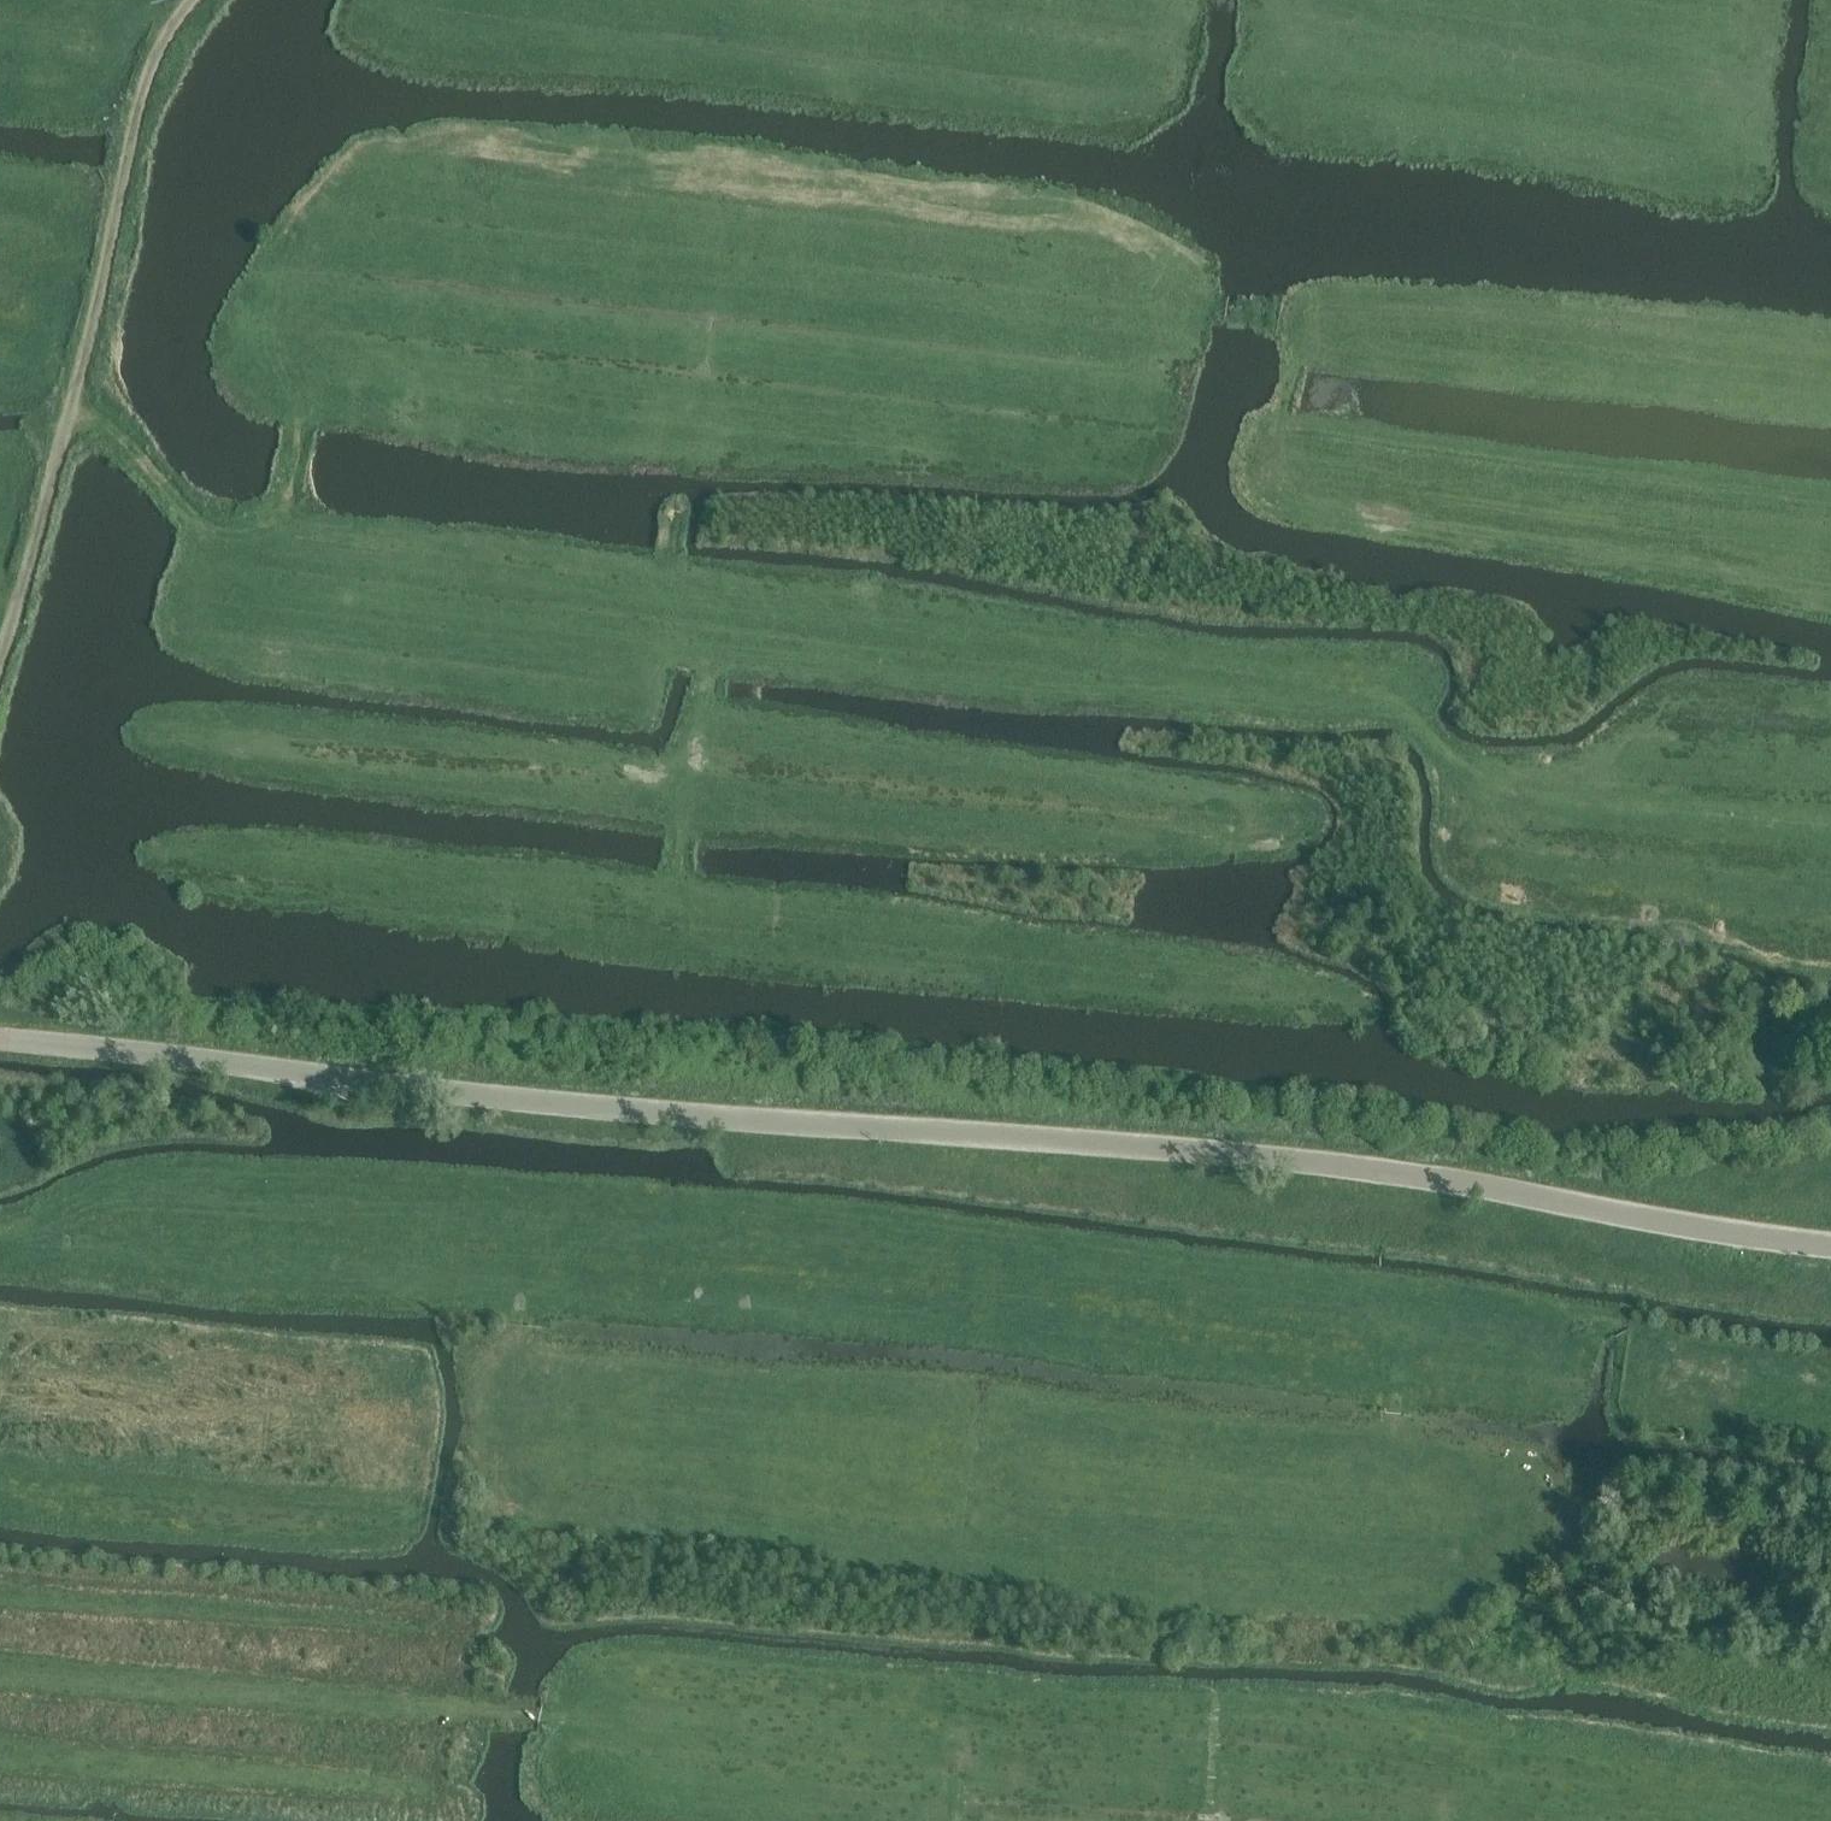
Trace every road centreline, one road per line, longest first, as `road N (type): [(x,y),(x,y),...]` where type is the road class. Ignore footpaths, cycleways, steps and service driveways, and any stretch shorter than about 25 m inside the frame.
road 1 (tertiary): [(1830,1247),(1452,1184),(1178,1153),(683,1114),(0,1045)]
road 2 (track): [(0,662),(84,361),(132,133),(161,41),(192,0)]

